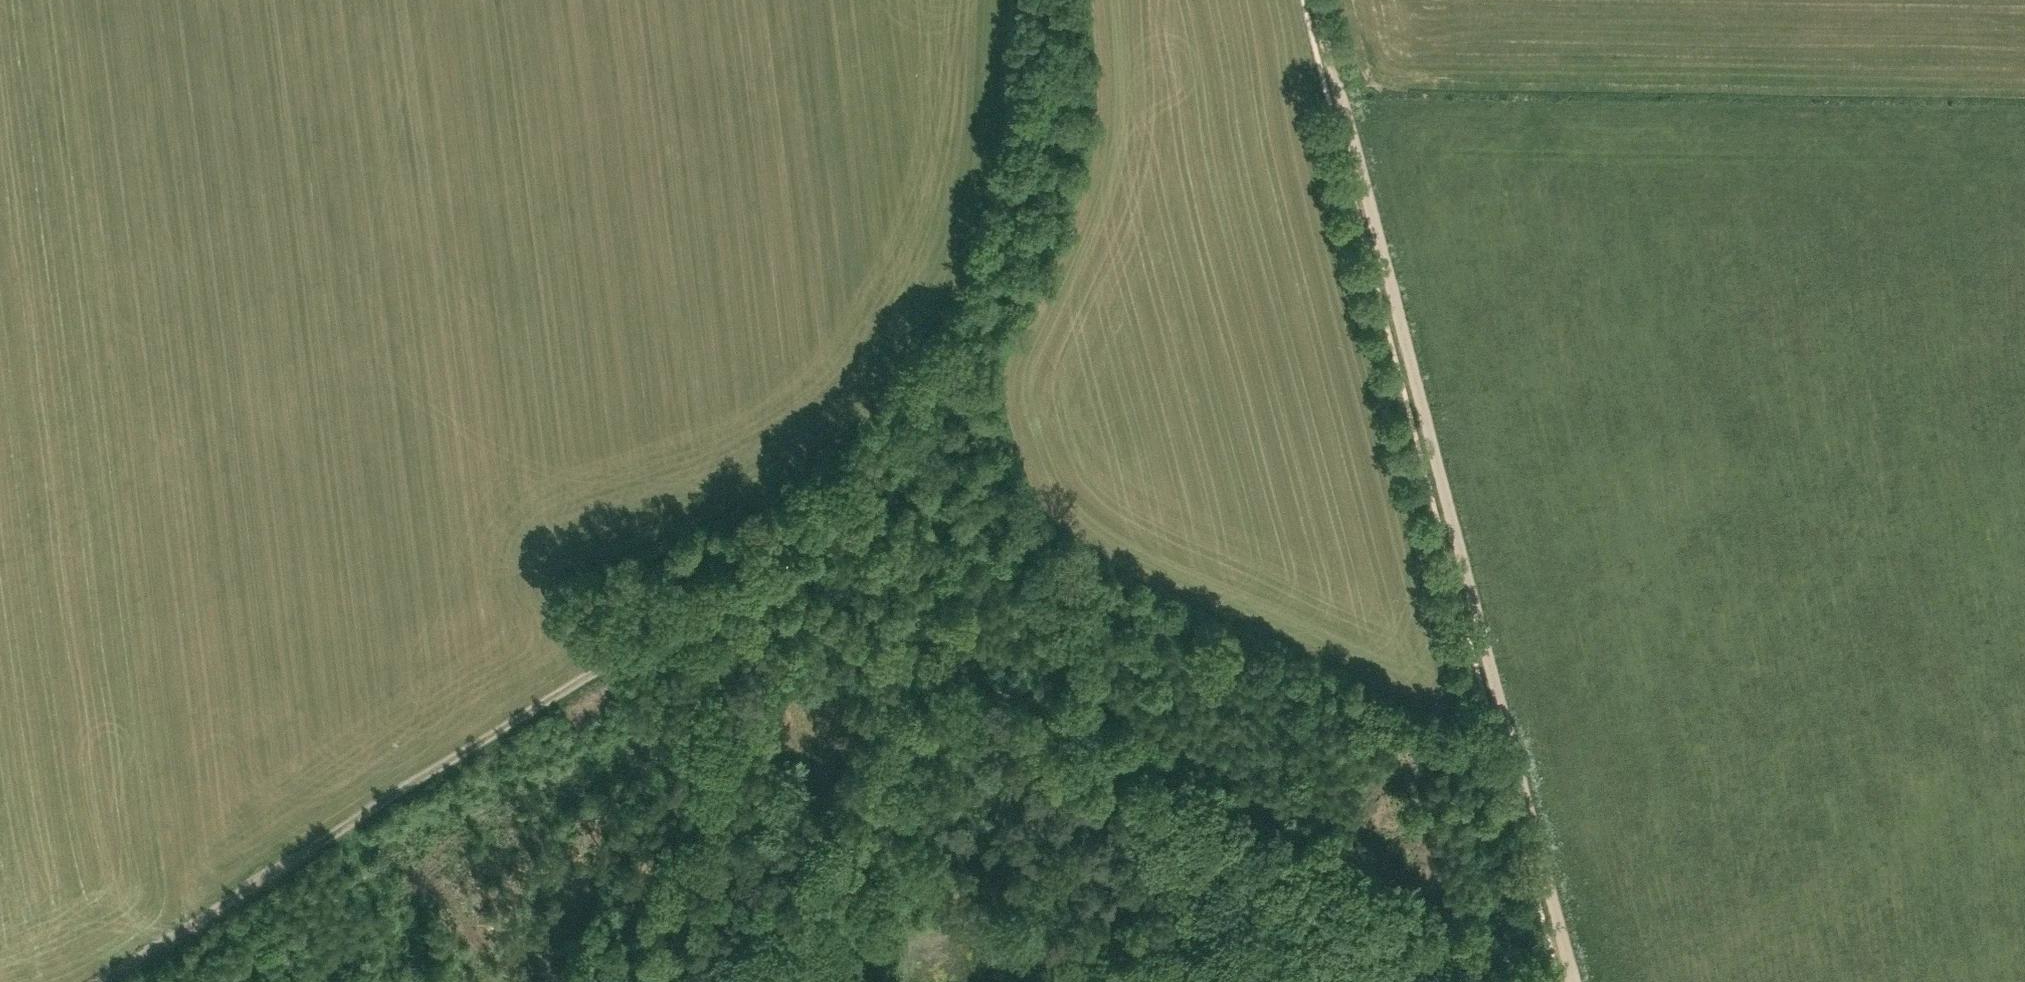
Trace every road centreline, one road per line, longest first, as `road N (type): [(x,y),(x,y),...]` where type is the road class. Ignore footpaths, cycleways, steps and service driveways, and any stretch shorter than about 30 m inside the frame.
road 1 (track): [(98,981),(338,841),(625,652),(683,621),(758,604),(969,673),(1091,733),(1125,772),(1187,774),(1382,880),(1513,936),(1561,940)]
road 2 (track): [(1191,981),(1188,922),(1125,772)]

